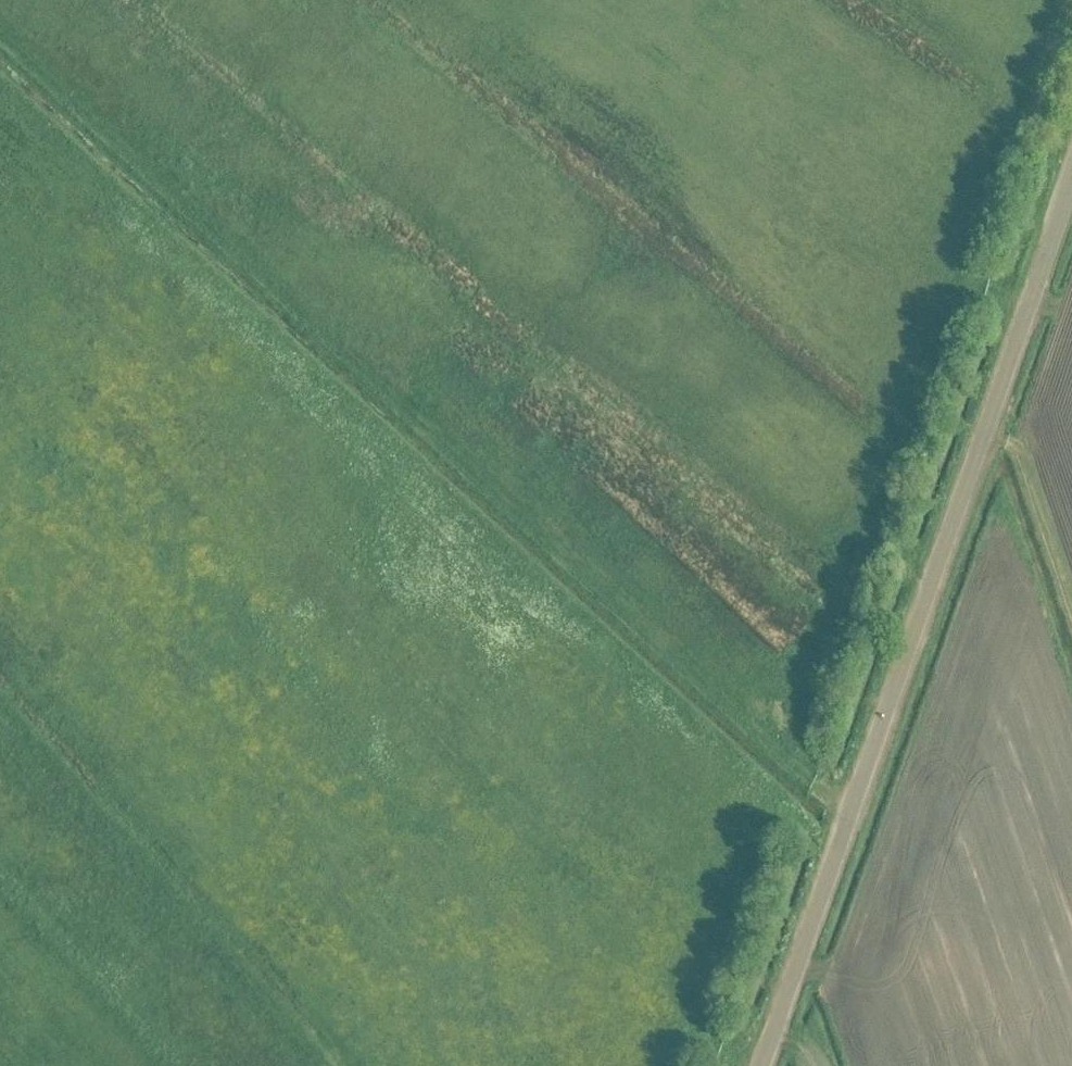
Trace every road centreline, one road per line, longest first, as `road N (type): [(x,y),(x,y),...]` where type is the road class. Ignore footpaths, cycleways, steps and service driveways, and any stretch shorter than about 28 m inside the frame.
road 1 (unclassified): [(762,1065),(1071,183)]
road 2 (track): [(1071,625),(1012,448),(985,433)]

